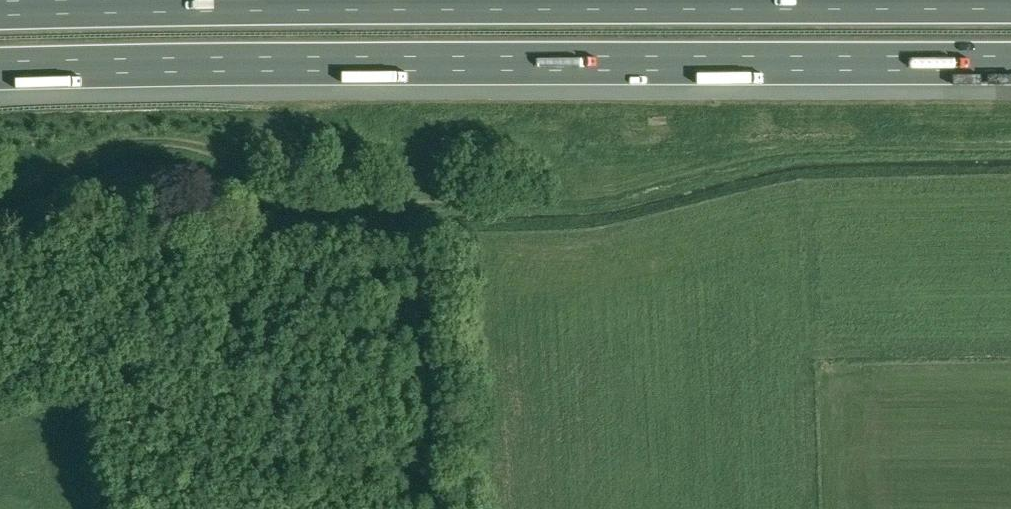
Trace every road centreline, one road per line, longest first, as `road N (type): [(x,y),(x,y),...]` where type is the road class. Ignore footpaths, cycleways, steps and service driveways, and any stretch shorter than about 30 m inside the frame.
road 1 (motorway): [(1010,2),(0,7)]
road 2 (motorway): [(0,69),(1010,65)]

